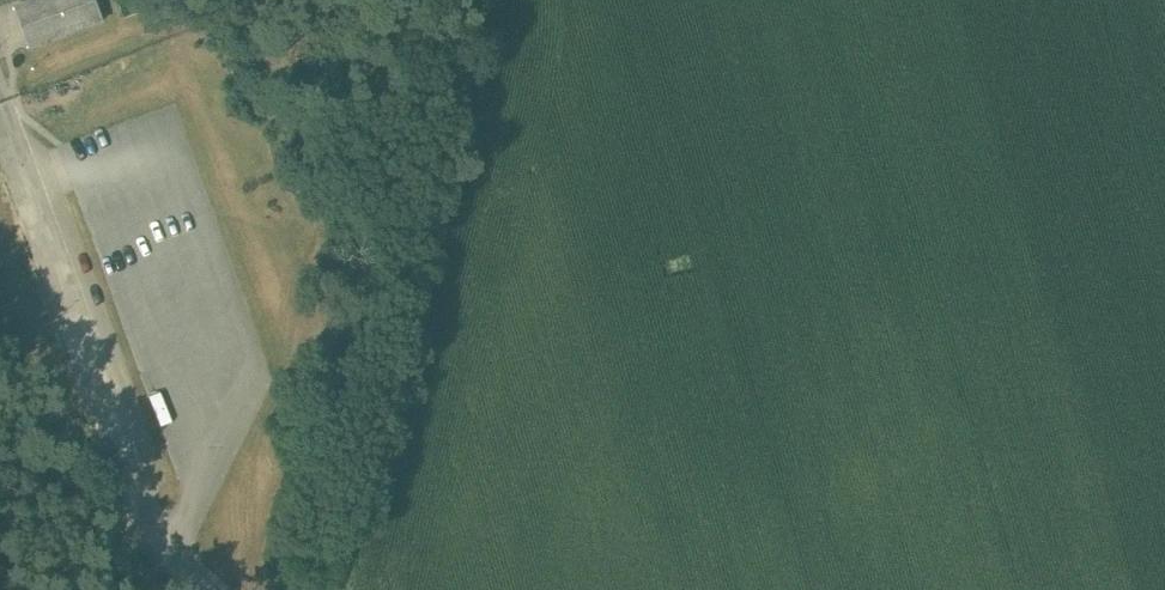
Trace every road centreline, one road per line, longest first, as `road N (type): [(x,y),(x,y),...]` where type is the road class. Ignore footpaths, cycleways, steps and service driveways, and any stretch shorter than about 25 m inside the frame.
road 1 (residential): [(1,103),(143,522),(206,589)]

